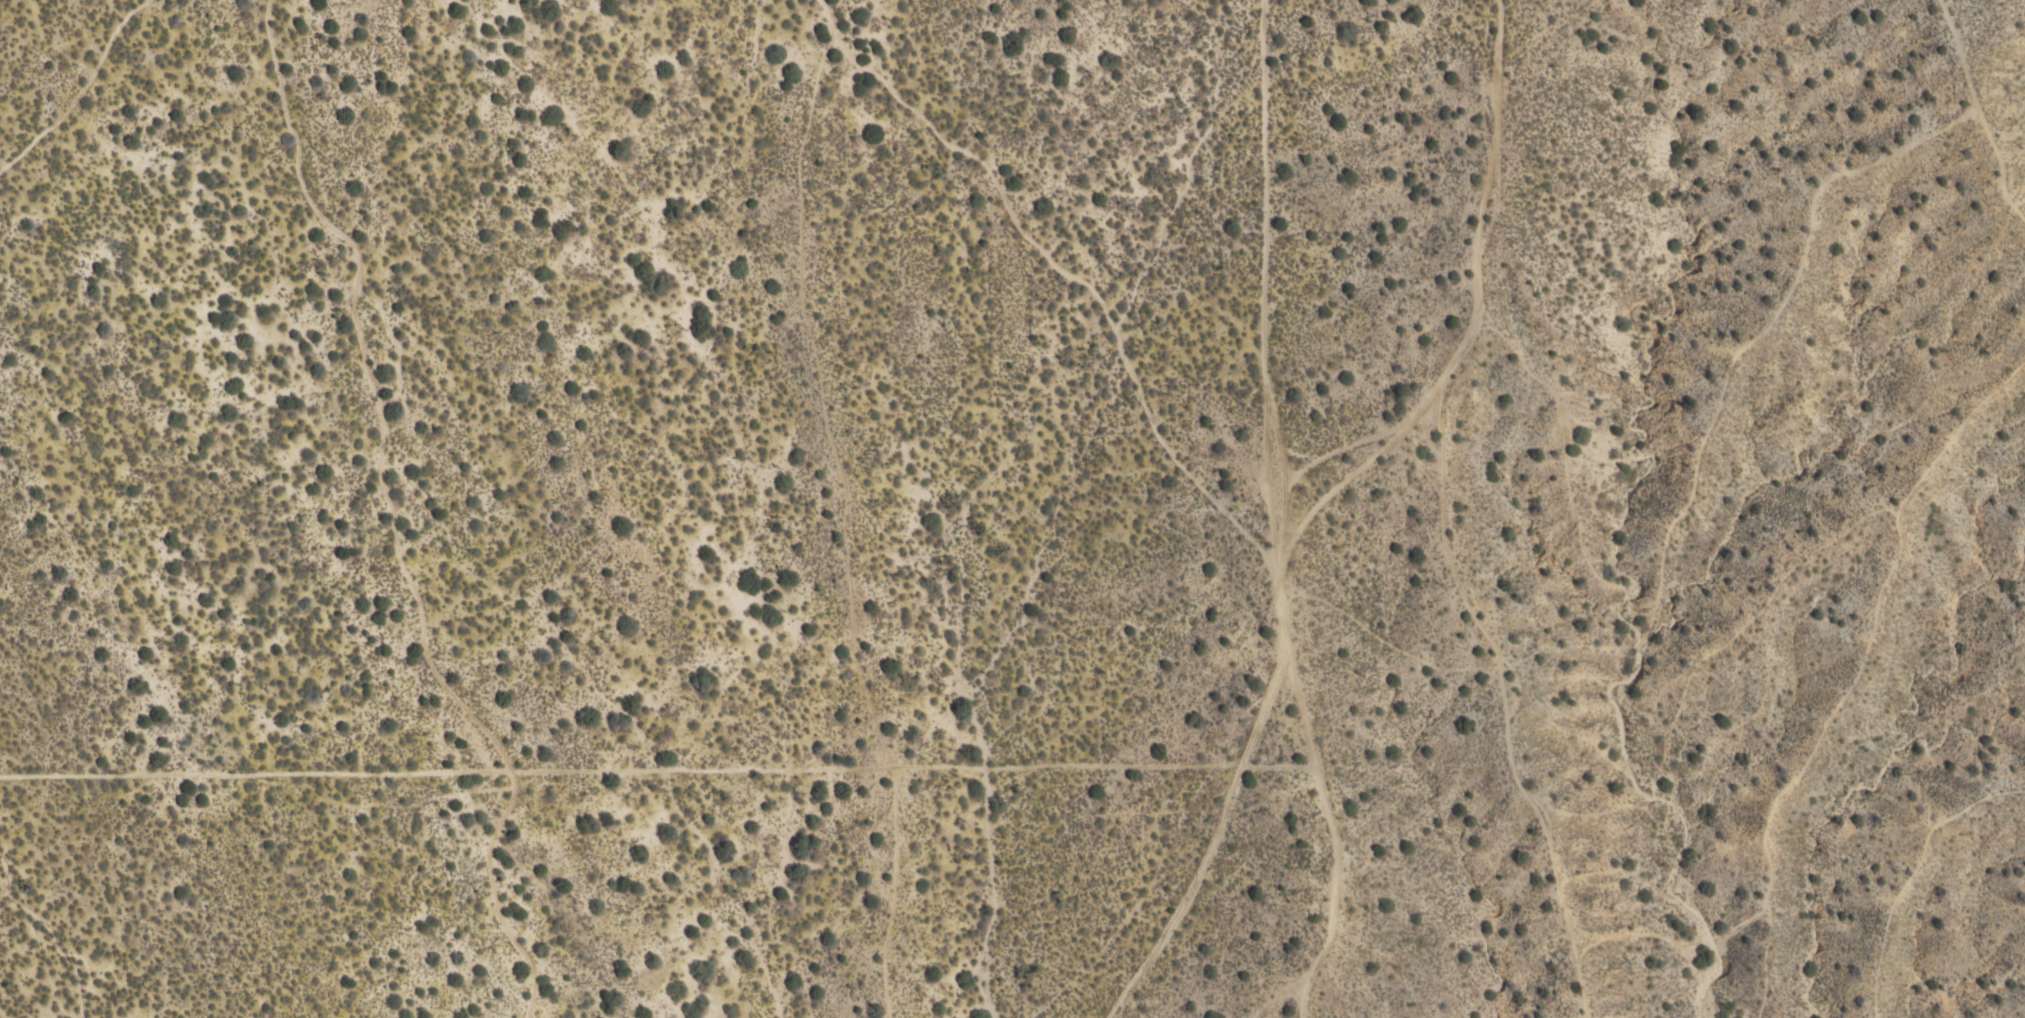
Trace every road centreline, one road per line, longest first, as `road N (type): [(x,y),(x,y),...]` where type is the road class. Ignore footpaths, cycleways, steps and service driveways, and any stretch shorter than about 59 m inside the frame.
road 1 (residential): [(1301,1017),(1334,875),(1285,664),(1258,373),(1262,0)]

